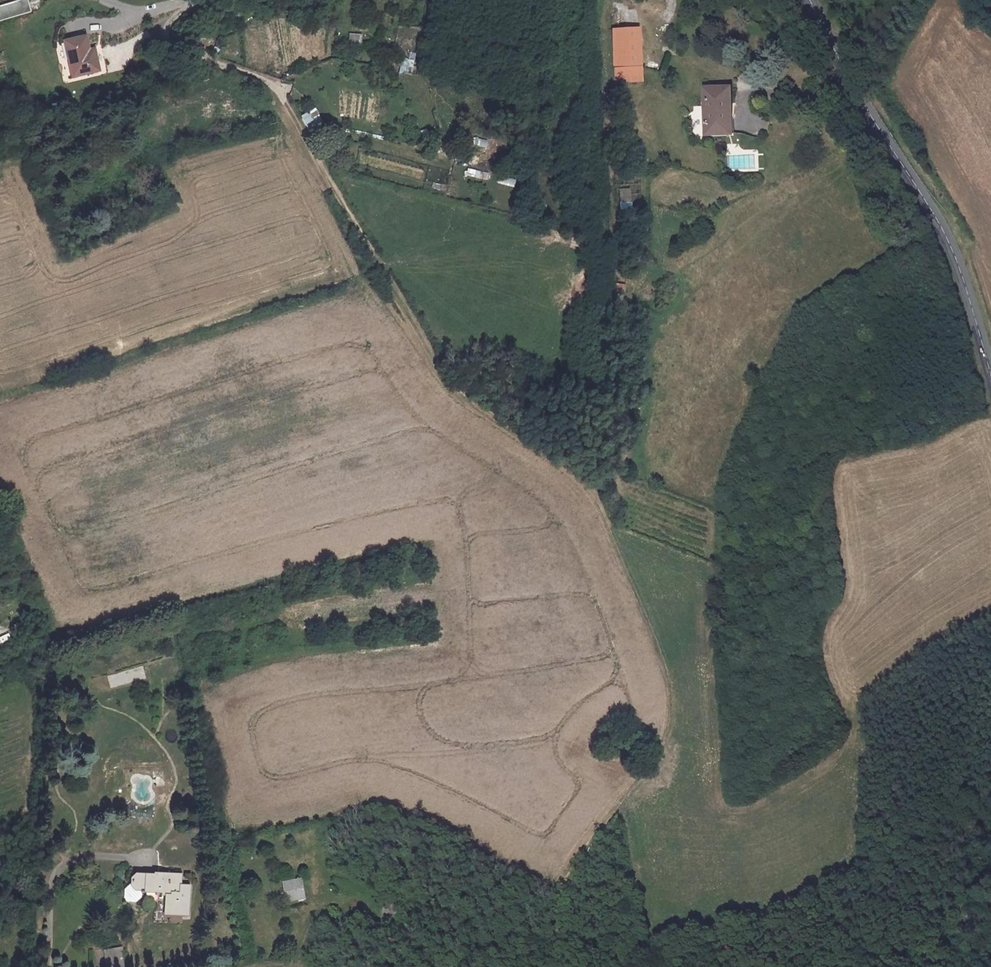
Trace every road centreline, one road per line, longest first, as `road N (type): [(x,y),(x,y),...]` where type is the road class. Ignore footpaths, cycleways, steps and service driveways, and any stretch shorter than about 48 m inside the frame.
road 1 (track): [(190,2),(169,31),(170,45),(276,85),(453,391),(571,471),(596,502),(674,691),(670,734),(561,888),(559,966)]
road 2 (tertiary): [(990,376),(948,235),(842,65),(811,0)]

